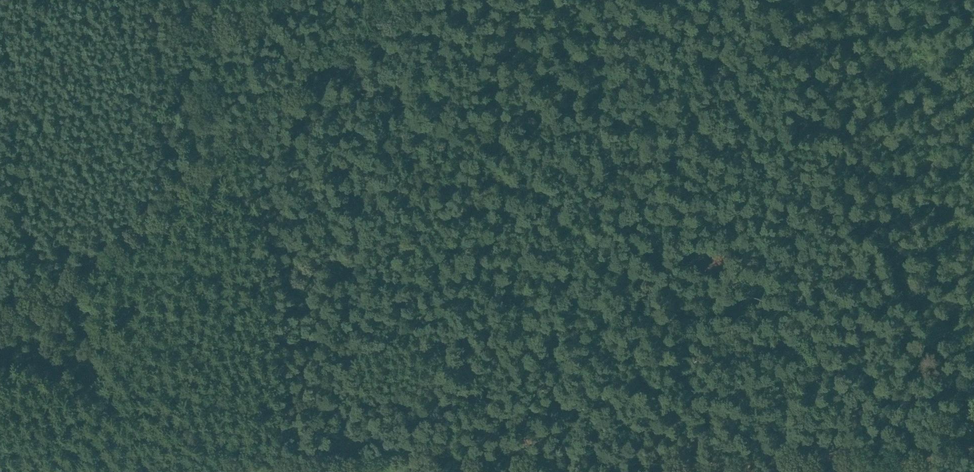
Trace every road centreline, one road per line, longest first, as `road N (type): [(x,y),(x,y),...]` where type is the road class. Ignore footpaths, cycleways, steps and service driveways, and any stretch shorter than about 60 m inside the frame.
road 1 (track): [(0,327),(406,0)]

